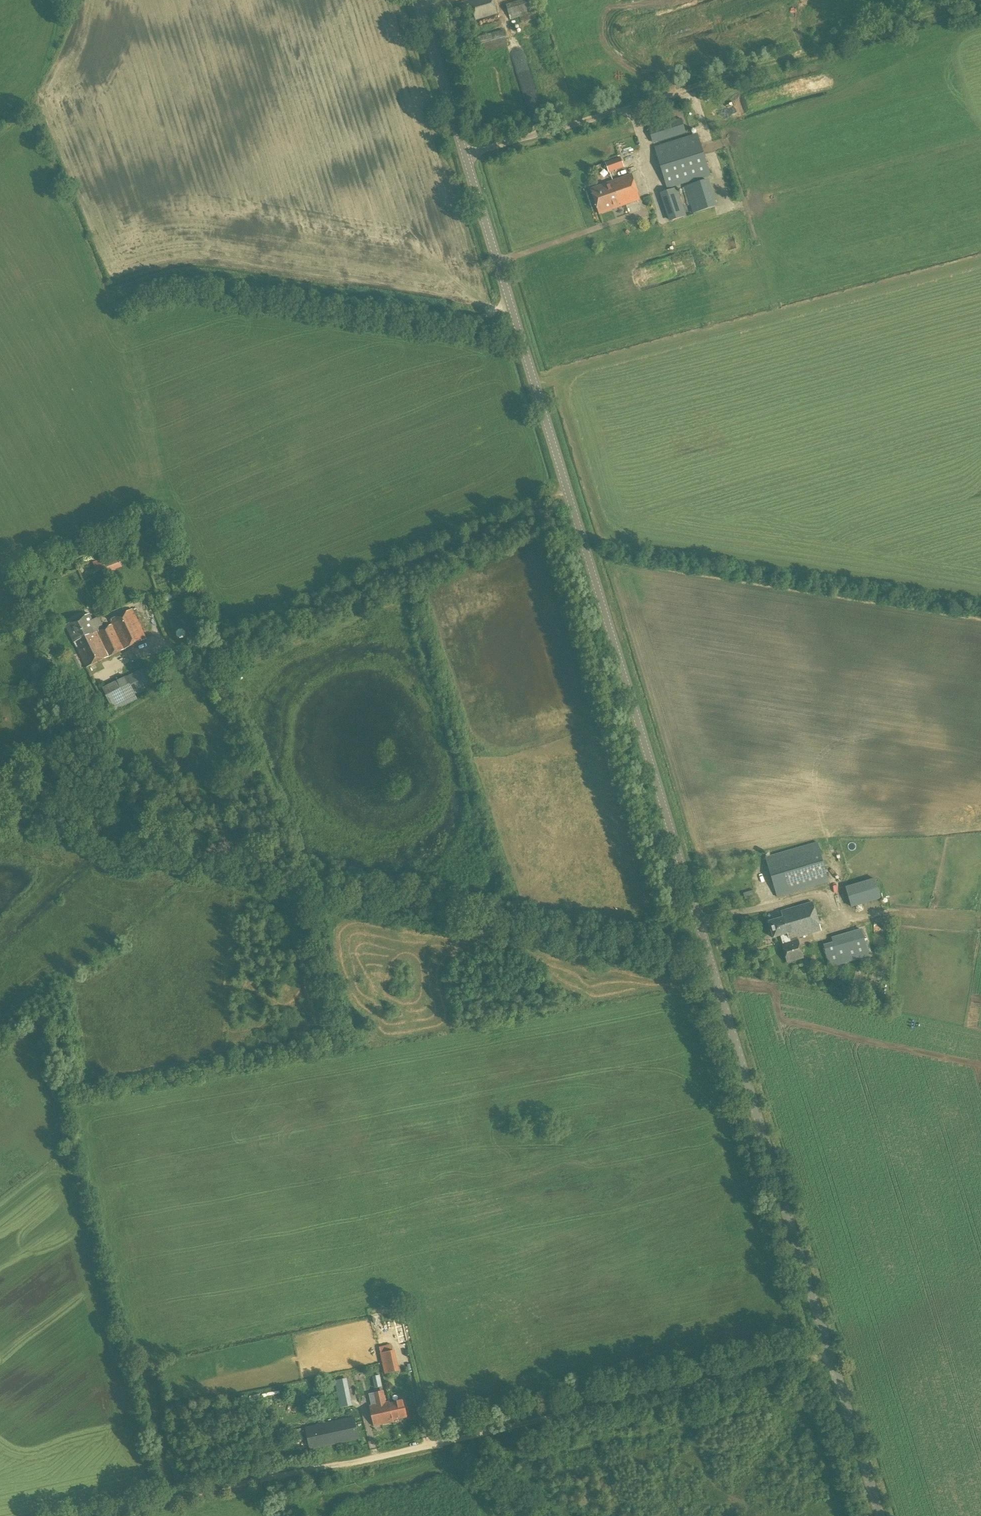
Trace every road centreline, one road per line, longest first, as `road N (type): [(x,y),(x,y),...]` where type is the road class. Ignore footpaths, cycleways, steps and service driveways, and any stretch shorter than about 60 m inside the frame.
road 1 (tertiary): [(880,1515),(465,154)]
road 2 (unclassified): [(465,154),(973,0)]
road 3 (track): [(434,1445),(831,1352)]
road 4 (track): [(95,1515),(352,1463)]
road 5 (tertiary): [(465,154),(418,0)]

